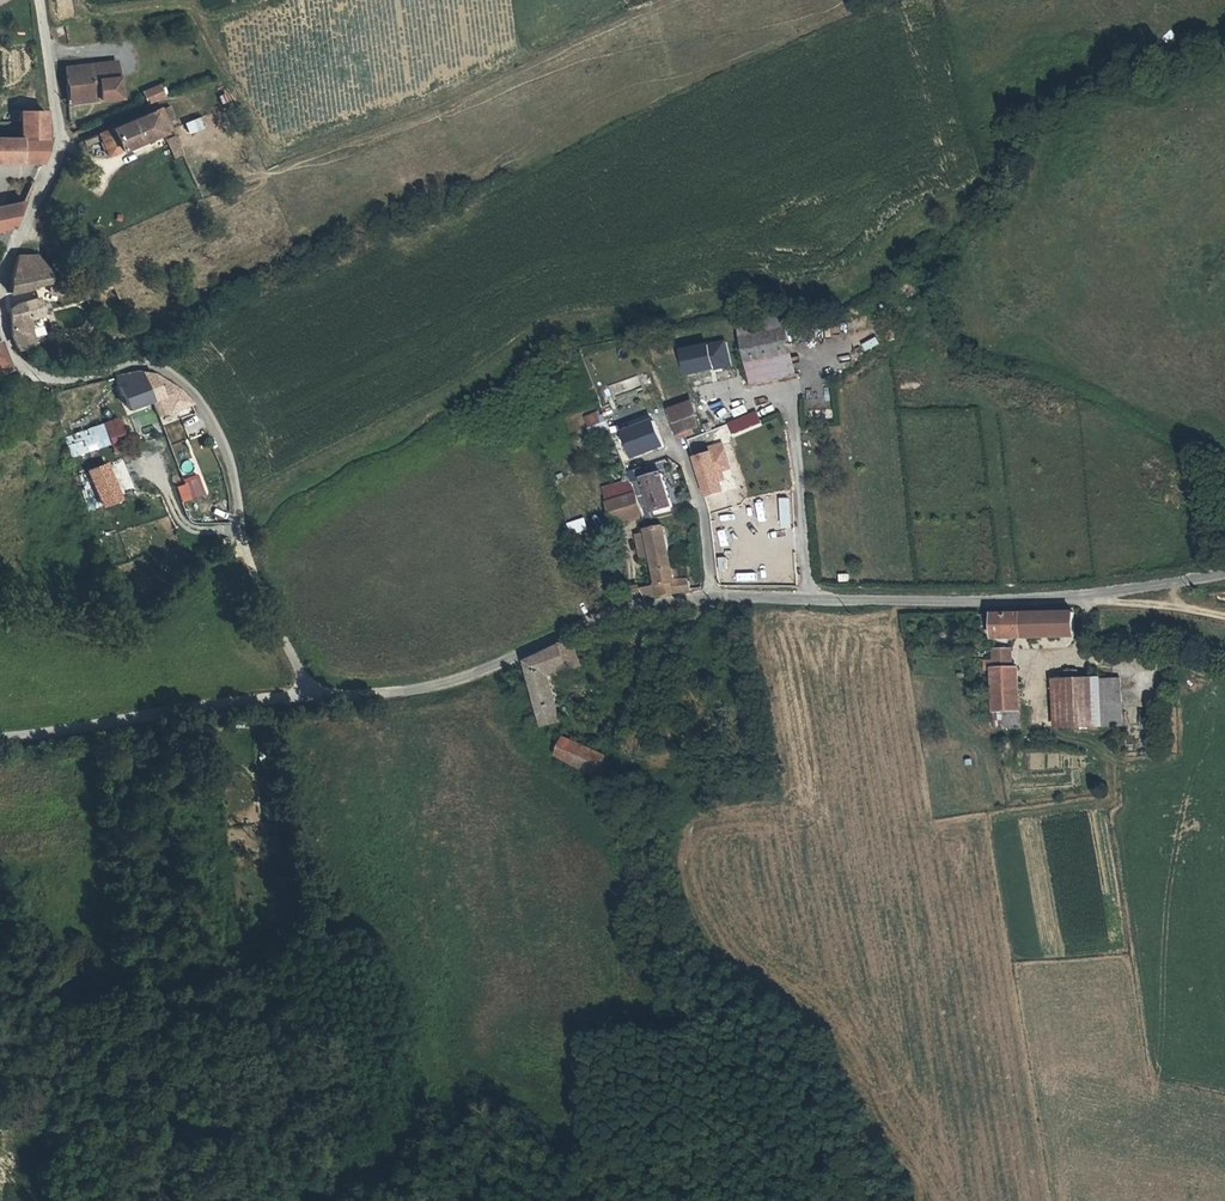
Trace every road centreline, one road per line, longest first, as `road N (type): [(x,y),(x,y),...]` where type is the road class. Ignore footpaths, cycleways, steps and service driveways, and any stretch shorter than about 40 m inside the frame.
road 1 (unclassified): [(313,692),(249,563),(228,448),(197,393),(155,364),(68,376),(34,368),(18,357),(0,321)]
road 2 (unclassified): [(811,596),(715,594),(658,602),(453,680),(313,692)]
road 3 (unclassified): [(1224,568),(1050,593),(811,596)]
road 4 (unclassified): [(0,311),(6,269),(59,151),(44,0)]
road 5 (unclassified): [(313,692),(0,732)]
road 6 (unclassified): [(811,596),(796,388)]
road 7 (track): [(1050,593),(1224,617)]

